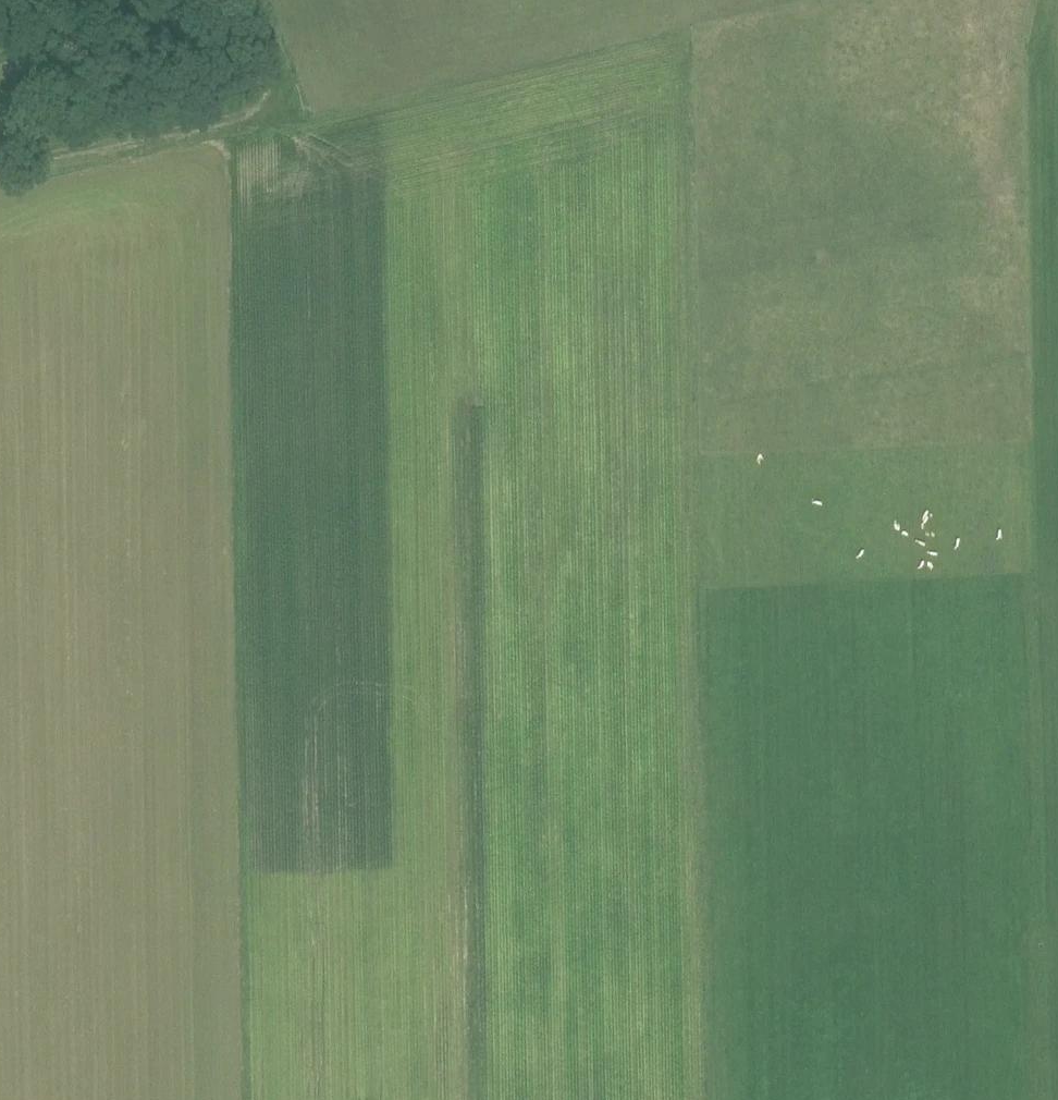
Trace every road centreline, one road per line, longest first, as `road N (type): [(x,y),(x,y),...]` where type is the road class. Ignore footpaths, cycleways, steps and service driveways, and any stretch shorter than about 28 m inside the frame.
road 1 (track): [(0,172),(280,107),(245,0)]

